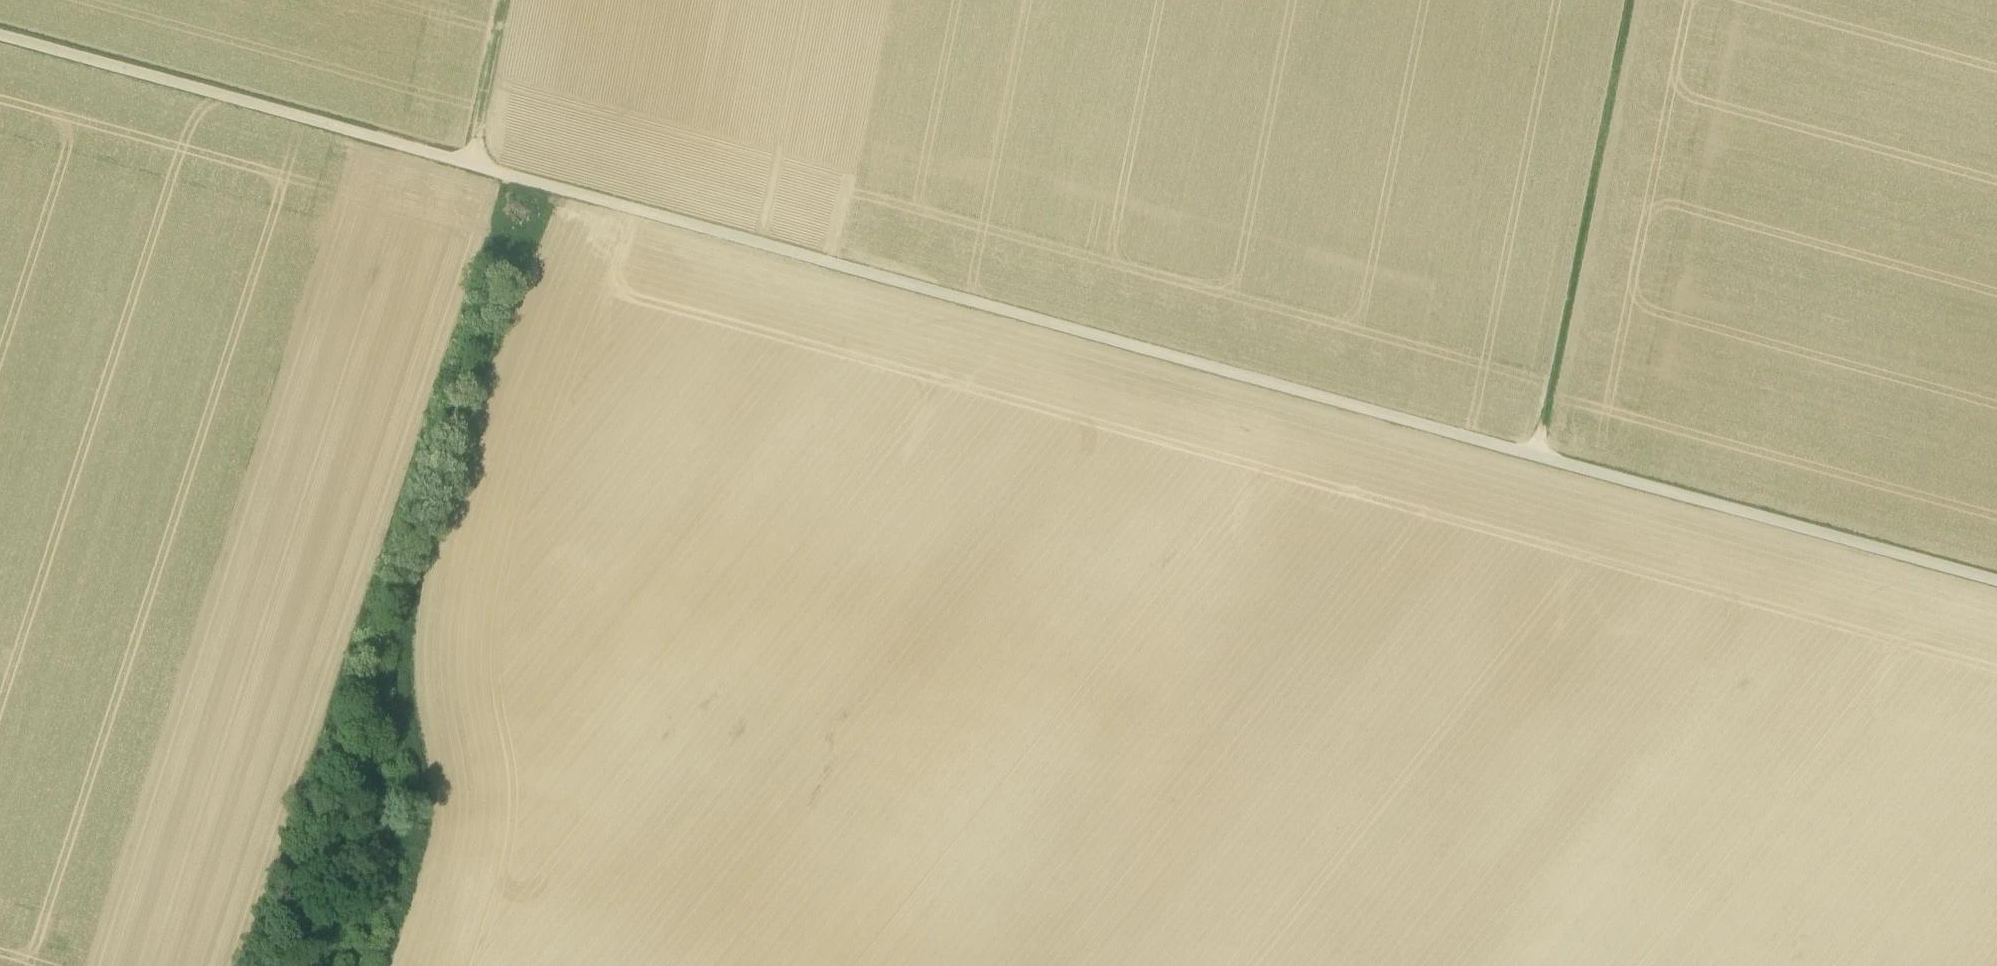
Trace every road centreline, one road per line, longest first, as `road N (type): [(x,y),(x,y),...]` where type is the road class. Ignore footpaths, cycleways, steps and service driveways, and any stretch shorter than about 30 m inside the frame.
road 1 (track): [(0,34),(1996,579)]
road 2 (track): [(1538,454),(1632,0)]
road 3 (track): [(507,0),(472,164)]

